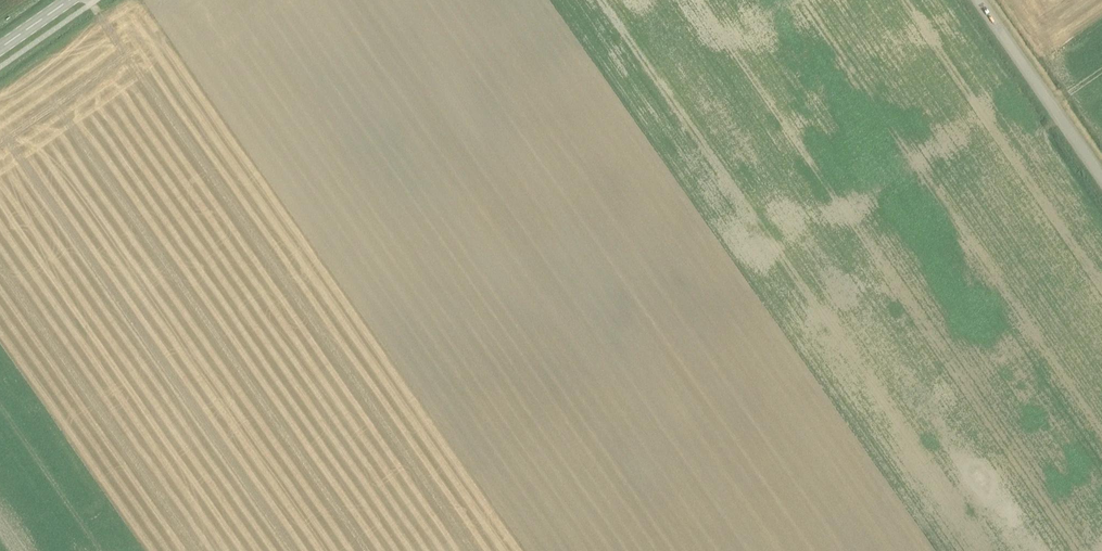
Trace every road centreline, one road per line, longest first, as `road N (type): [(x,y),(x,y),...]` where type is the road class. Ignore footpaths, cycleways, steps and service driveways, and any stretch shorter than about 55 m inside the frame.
road 1 (unclassified): [(1101,187),(974,0)]

